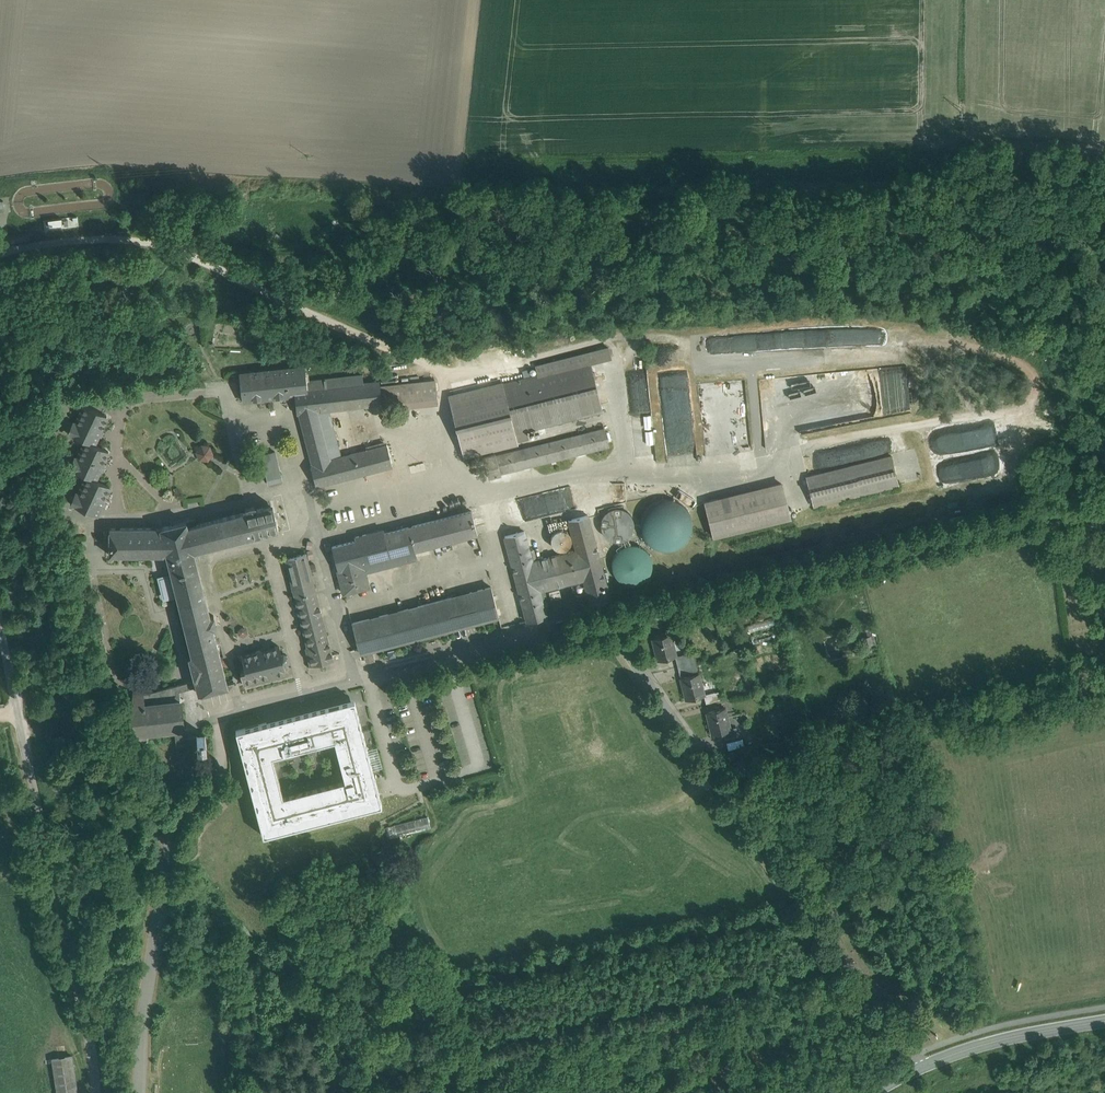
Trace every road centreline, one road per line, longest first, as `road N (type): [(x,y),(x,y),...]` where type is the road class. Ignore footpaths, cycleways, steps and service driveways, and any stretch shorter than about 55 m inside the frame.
road 1 (unclassified): [(0,629),(94,1092)]
road 2 (tertiary): [(873,1092),(960,1052),(1104,1021)]

